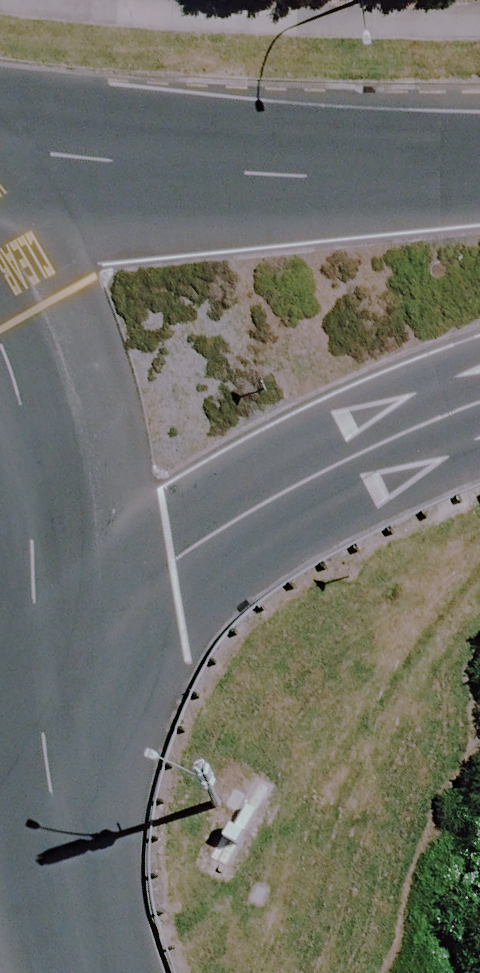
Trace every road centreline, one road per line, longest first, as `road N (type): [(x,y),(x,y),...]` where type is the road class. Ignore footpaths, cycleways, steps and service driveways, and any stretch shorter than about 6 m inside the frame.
road 1 (secondary): [(479,402),(330,468),(173,555),(0,625)]
road 2 (secondary): [(0,193),(479,171)]
road 3 (secondary): [(0,424),(12,510),(0,602)]
road 4 (secondary): [(0,842),(49,972)]

